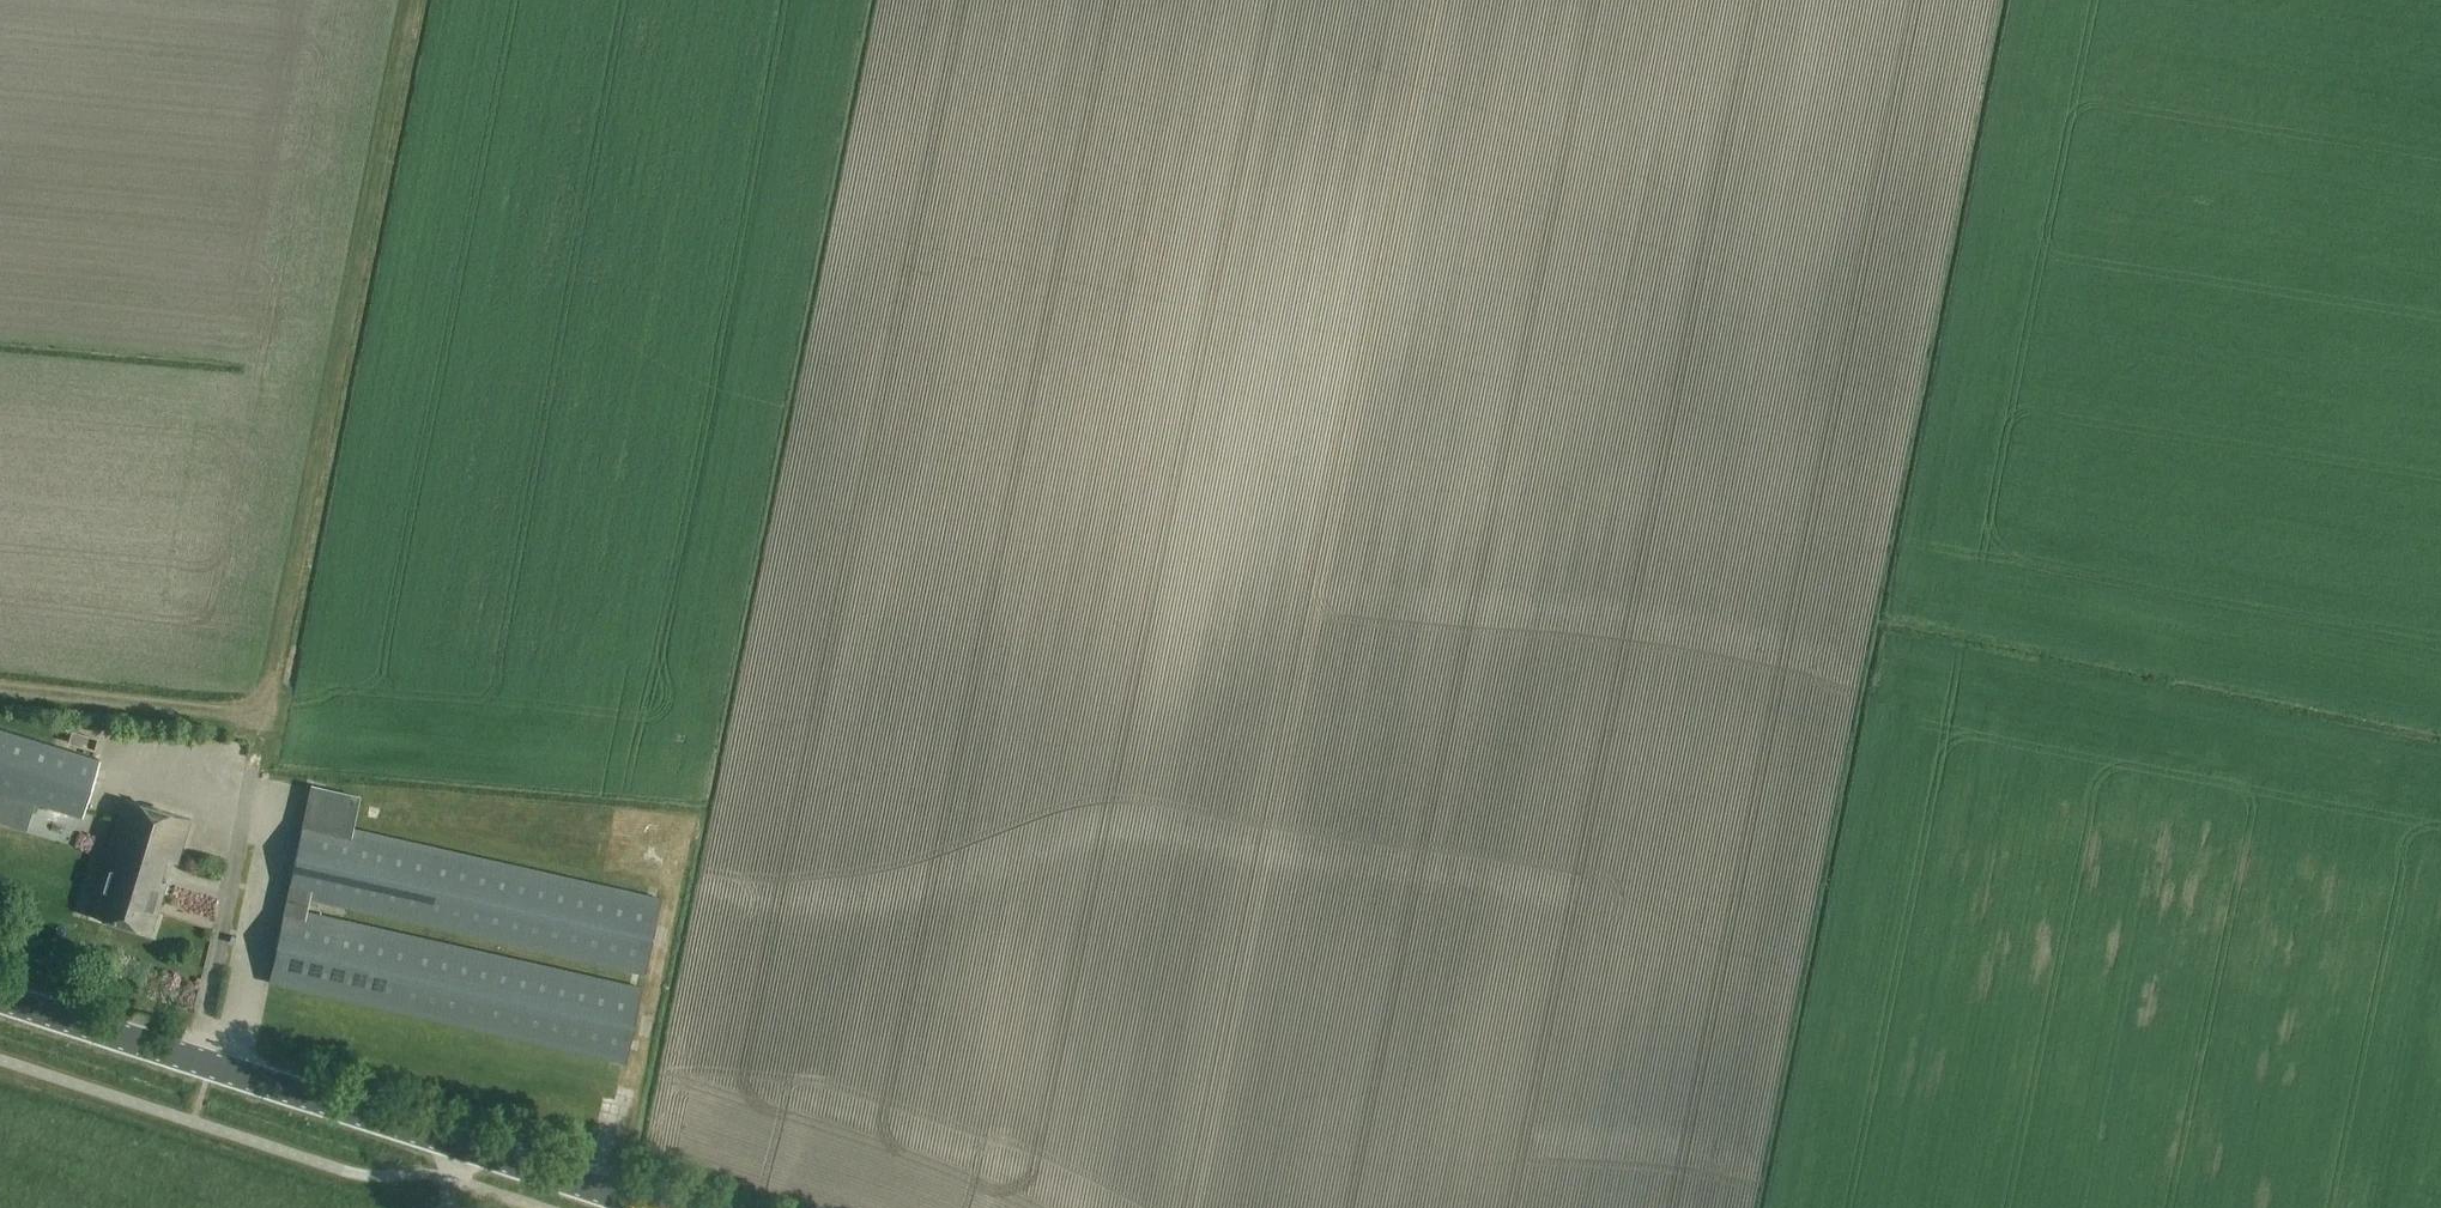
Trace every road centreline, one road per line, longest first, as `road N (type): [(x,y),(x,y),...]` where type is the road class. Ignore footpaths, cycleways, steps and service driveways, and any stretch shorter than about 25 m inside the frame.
road 1 (tertiary): [(660,1207),(0,996)]

